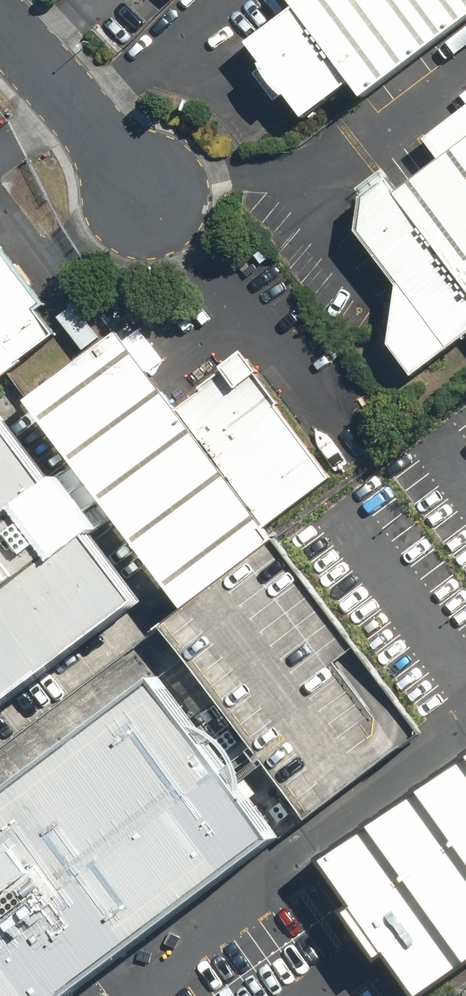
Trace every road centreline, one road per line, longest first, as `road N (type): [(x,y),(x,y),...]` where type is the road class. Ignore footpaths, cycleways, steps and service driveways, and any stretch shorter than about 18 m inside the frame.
road 1 (unclassified): [(158,206),(0,16)]

